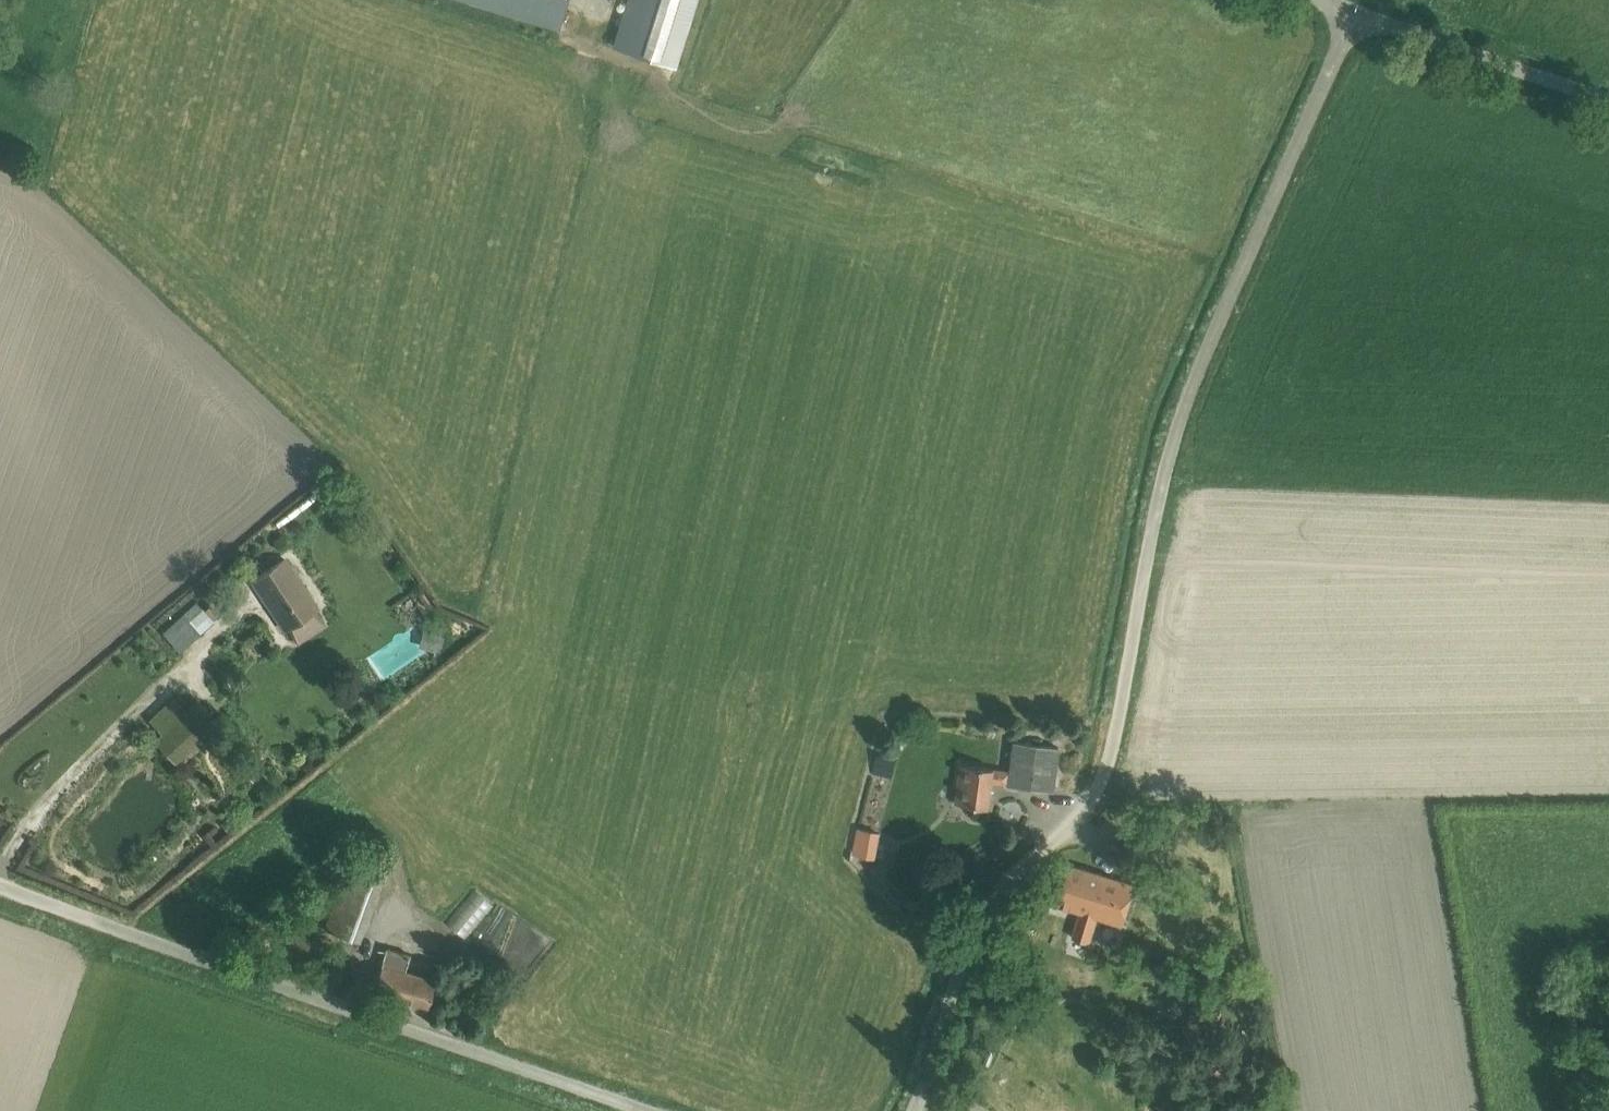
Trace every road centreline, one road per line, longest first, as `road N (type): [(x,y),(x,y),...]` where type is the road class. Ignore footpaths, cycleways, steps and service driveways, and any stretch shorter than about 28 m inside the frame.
road 1 (unclassified): [(902,1110),(962,948),(1064,826),(1093,768),(1124,554),(1151,452),(1186,354),(1340,13)]
road 2 (unclassified): [(1608,110),(1340,13)]

